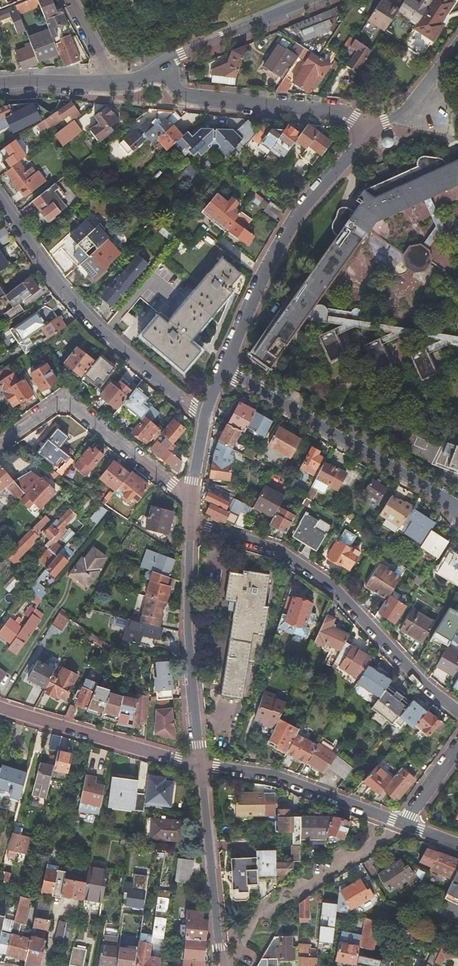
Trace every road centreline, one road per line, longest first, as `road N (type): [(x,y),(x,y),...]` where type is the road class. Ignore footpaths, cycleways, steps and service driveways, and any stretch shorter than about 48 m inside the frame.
road 1 (residential): [(457,709),(334,589),(276,548),(190,522)]
road 2 (residential): [(204,418),(77,306),(0,200)]
road 3 (residential): [(370,131),(312,194),(222,366)]
road 4 (residential): [(446,498),(222,366)]
road 5 (residential): [(190,522),(187,639),(200,767)]
road 6 (residential): [(0,443),(56,404),(70,403),(192,494)]
road 7 (residential): [(164,66),(192,98),(341,112),(370,131)]
road 8 (residential): [(400,824),(276,777),(200,767)]
road 9 (residential): [(0,707),(200,767)]
road 10 (residential): [(200,767),(218,965)]
road 11 (residential): [(310,0),(164,66)]
road 12 (residential): [(457,42),(403,114),(370,131)]
road 13 (residential): [(295,891),(400,824)]

